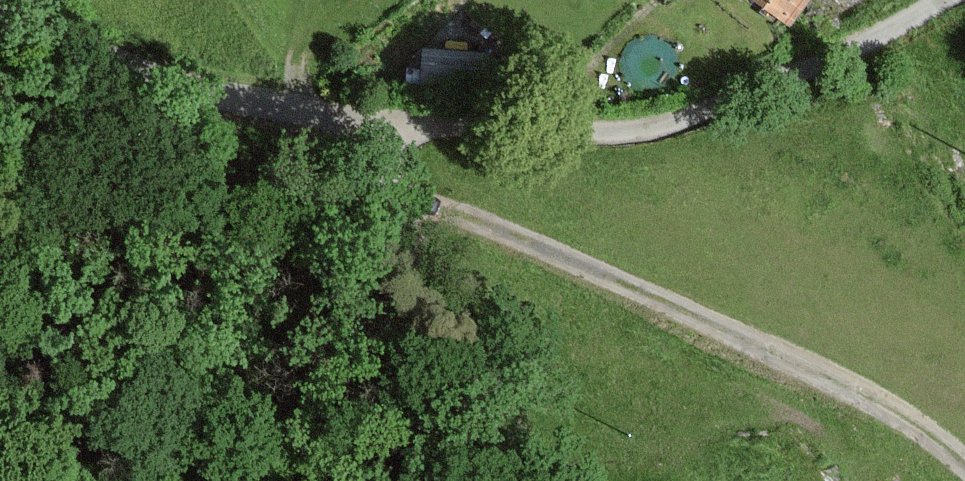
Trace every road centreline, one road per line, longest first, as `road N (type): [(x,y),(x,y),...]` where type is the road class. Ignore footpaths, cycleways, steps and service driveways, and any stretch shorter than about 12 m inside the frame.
road 1 (track): [(964,471),(872,403),(595,263),(398,184),(392,126),(589,134),(652,127),(846,48)]
road 2 (track): [(0,7),(205,89),(392,126)]
road 3 (track): [(542,480),(410,226),(398,184)]

